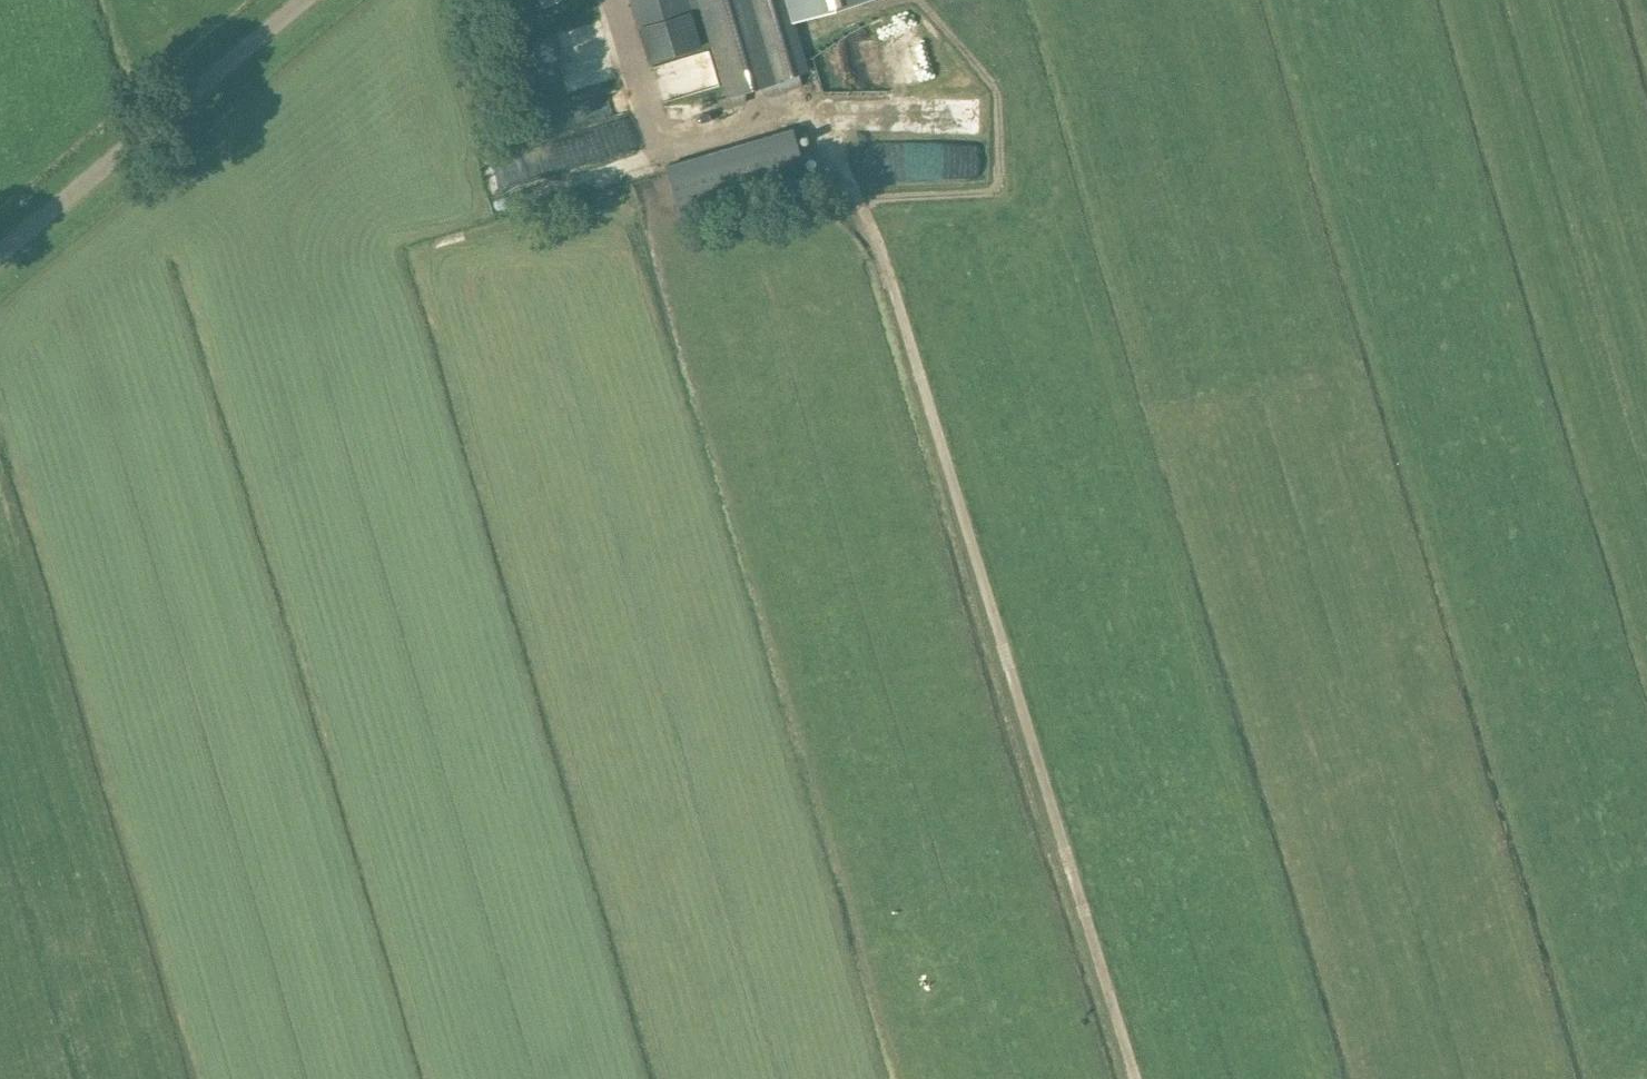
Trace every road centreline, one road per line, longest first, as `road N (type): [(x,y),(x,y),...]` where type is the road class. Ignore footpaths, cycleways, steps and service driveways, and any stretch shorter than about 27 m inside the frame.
road 1 (track): [(1135,1078),(865,211),(799,105)]
road 2 (unclassified): [(0,254),(305,0)]

